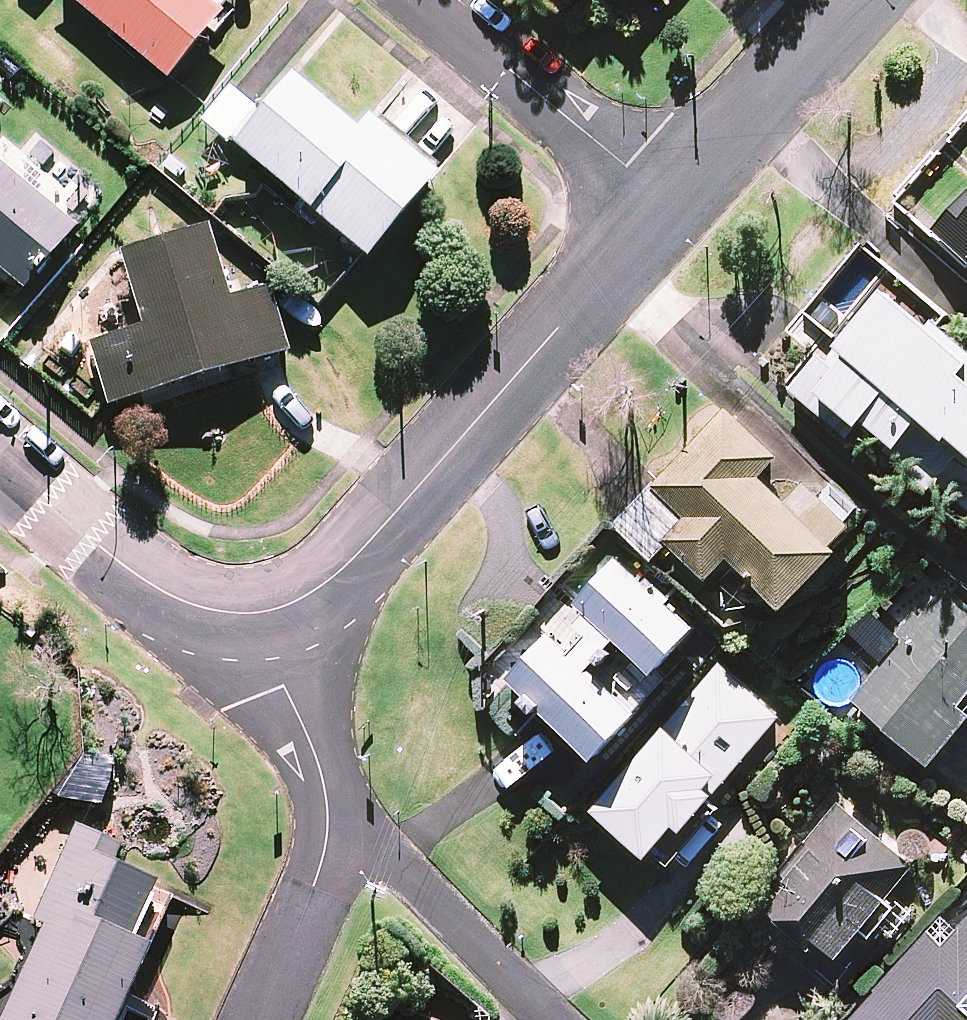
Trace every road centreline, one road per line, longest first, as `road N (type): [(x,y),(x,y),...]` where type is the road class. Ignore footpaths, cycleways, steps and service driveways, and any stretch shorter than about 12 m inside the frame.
road 1 (residential): [(672,205),(365,547),(299,600),(262,614)]
road 2 (residential): [(428,0),(672,205)]
road 3 (residential): [(0,466),(190,605),(227,616),(262,614)]
road 4 (residential): [(333,809),(558,1019)]
road 5 (residential): [(856,0),(672,205)]
road 6 (residential): [(256,1019),(318,881),(333,809)]
road 7 (residential): [(262,614),(333,809)]

